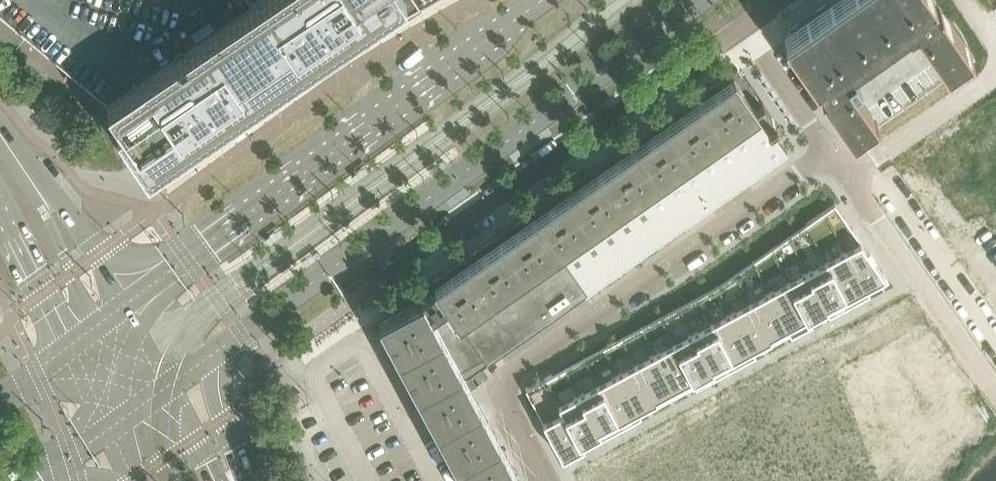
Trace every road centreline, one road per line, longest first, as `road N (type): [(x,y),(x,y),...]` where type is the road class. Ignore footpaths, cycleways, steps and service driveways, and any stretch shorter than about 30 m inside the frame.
road 1 (secondary): [(545,0),(130,305)]
road 2 (residential): [(546,480),(509,400),(521,362),(830,152)]
road 3 (residential): [(345,256),(421,252),(741,27)]
road 4 (secondary): [(345,256),(695,0)]
road 5 (residential): [(830,152),(995,391)]
road 6 (tertiary): [(130,305),(0,128)]
road 7 (track): [(848,177),(995,71)]
road 8 (tertiary): [(0,202),(78,345)]
road 9 (residential): [(830,152),(741,27)]
road 10 (secondary): [(223,348),(345,256)]
road 11 (tertiary): [(250,480),(221,401),(223,348)]

